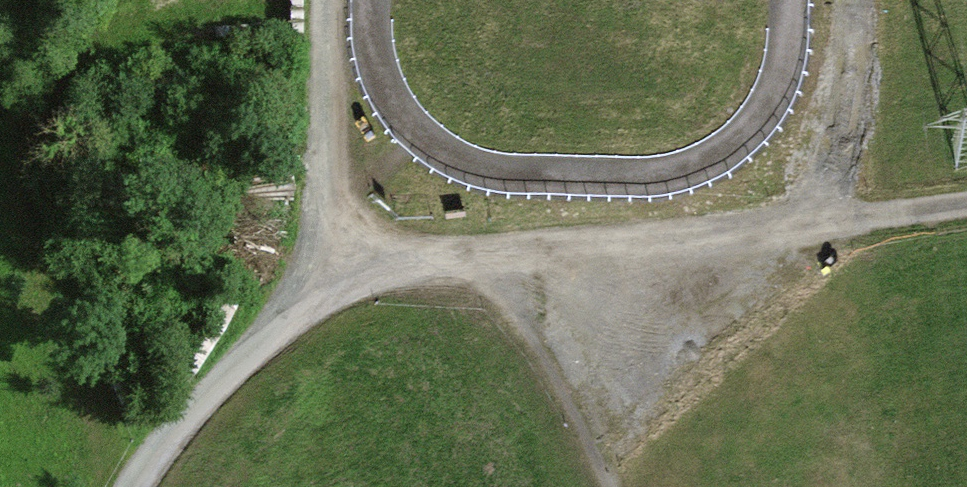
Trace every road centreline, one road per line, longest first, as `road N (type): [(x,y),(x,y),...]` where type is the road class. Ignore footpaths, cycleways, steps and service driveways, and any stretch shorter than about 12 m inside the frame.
road 1 (track): [(966,197),(407,260),(324,292)]
road 2 (track): [(324,292),(317,0)]
road 3 (track): [(324,292),(220,381),(145,461),(132,486)]
road 4 (track): [(500,255),(610,486)]

